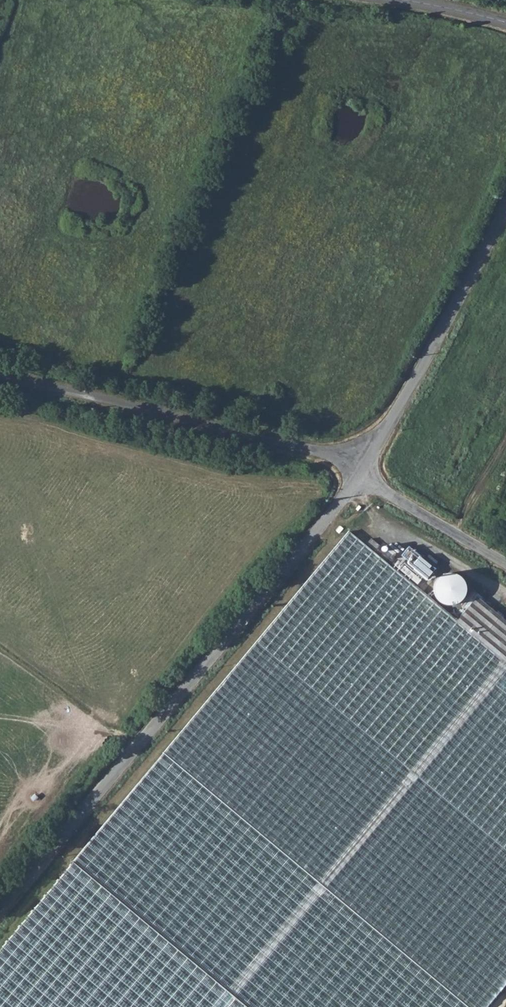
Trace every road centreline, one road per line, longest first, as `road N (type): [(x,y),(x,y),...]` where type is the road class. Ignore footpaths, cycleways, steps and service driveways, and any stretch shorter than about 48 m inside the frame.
road 1 (unclassified): [(358,470),(331,513),(0,917)]
road 2 (unclassified): [(0,375),(330,456),(358,470)]
road 3 (unclassified): [(505,207),(358,470)]
road 4 (unclassified): [(358,470),(505,563)]

